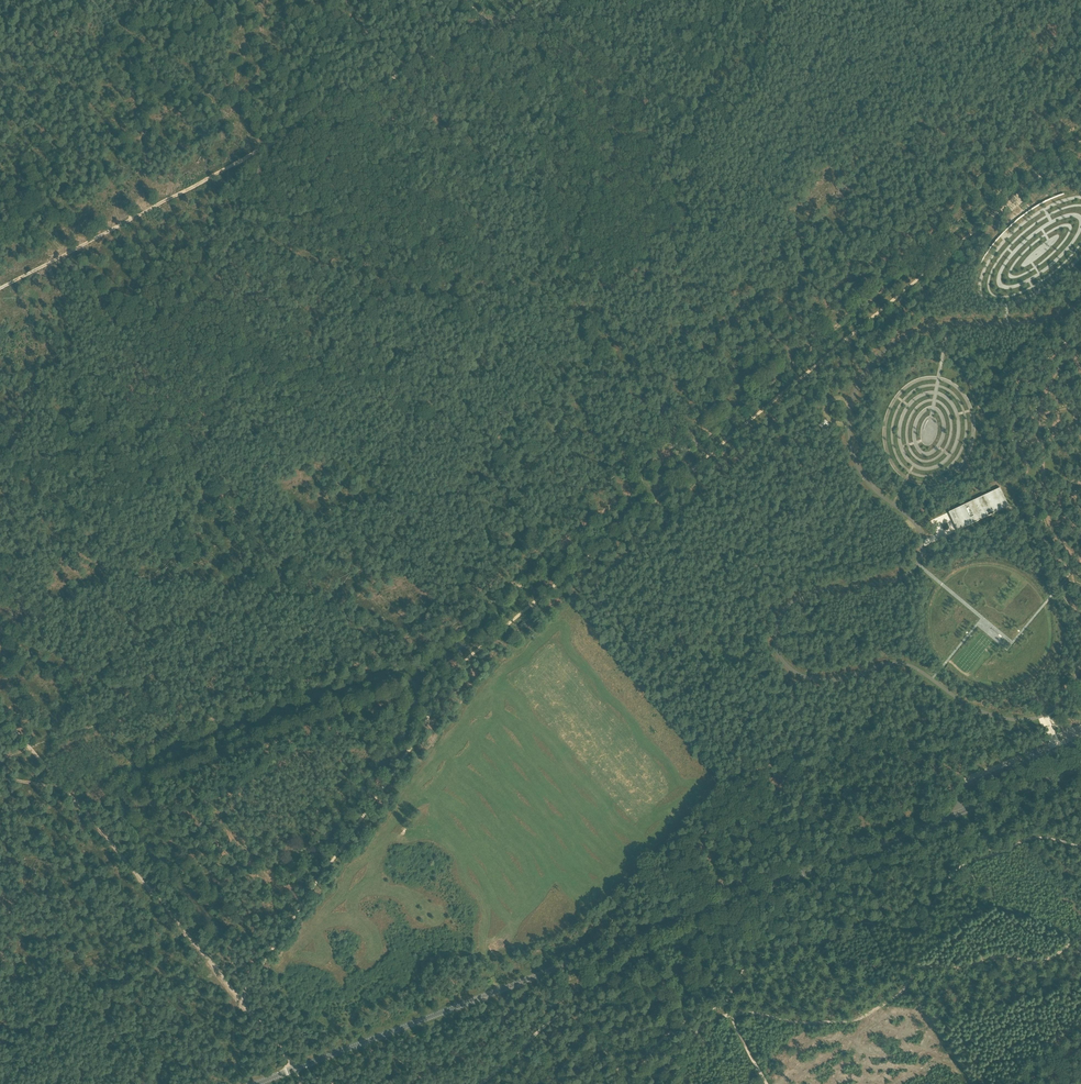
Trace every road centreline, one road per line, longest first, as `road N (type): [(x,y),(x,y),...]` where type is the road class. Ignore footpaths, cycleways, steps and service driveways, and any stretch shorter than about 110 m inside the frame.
road 1 (track): [(1080,660),(1054,709),(1020,720),(983,712),(919,670),(892,662),(832,679),(807,677),(782,660),(776,628),(799,597),(901,577),(922,550),(912,519),(867,485),(851,445),(848,419),(866,369),(885,349),(926,328),(1028,322),(1080,300)]
road 2 (tertiary): [(255,1083),(1051,777)]
road 3 (track): [(634,472),(618,458),(410,620),(0,760)]
road 4 (track): [(1080,937),(1041,961),(999,956),(924,969),(892,1000),(849,1022),(757,1013),(716,1018),(650,1078),(621,1075),(593,1016),(570,1008),(479,1083)]
road 5 (track): [(487,26),(0,291)]
road 6 (track): [(632,1083),(662,1039),(723,1006),(758,956),(868,924),(919,933),(943,885),(971,862),(1036,838),(1080,847)]
road 7 (track): [(0,711),(238,997)]
road 8 (track): [(788,604),(746,555),(658,499)]

